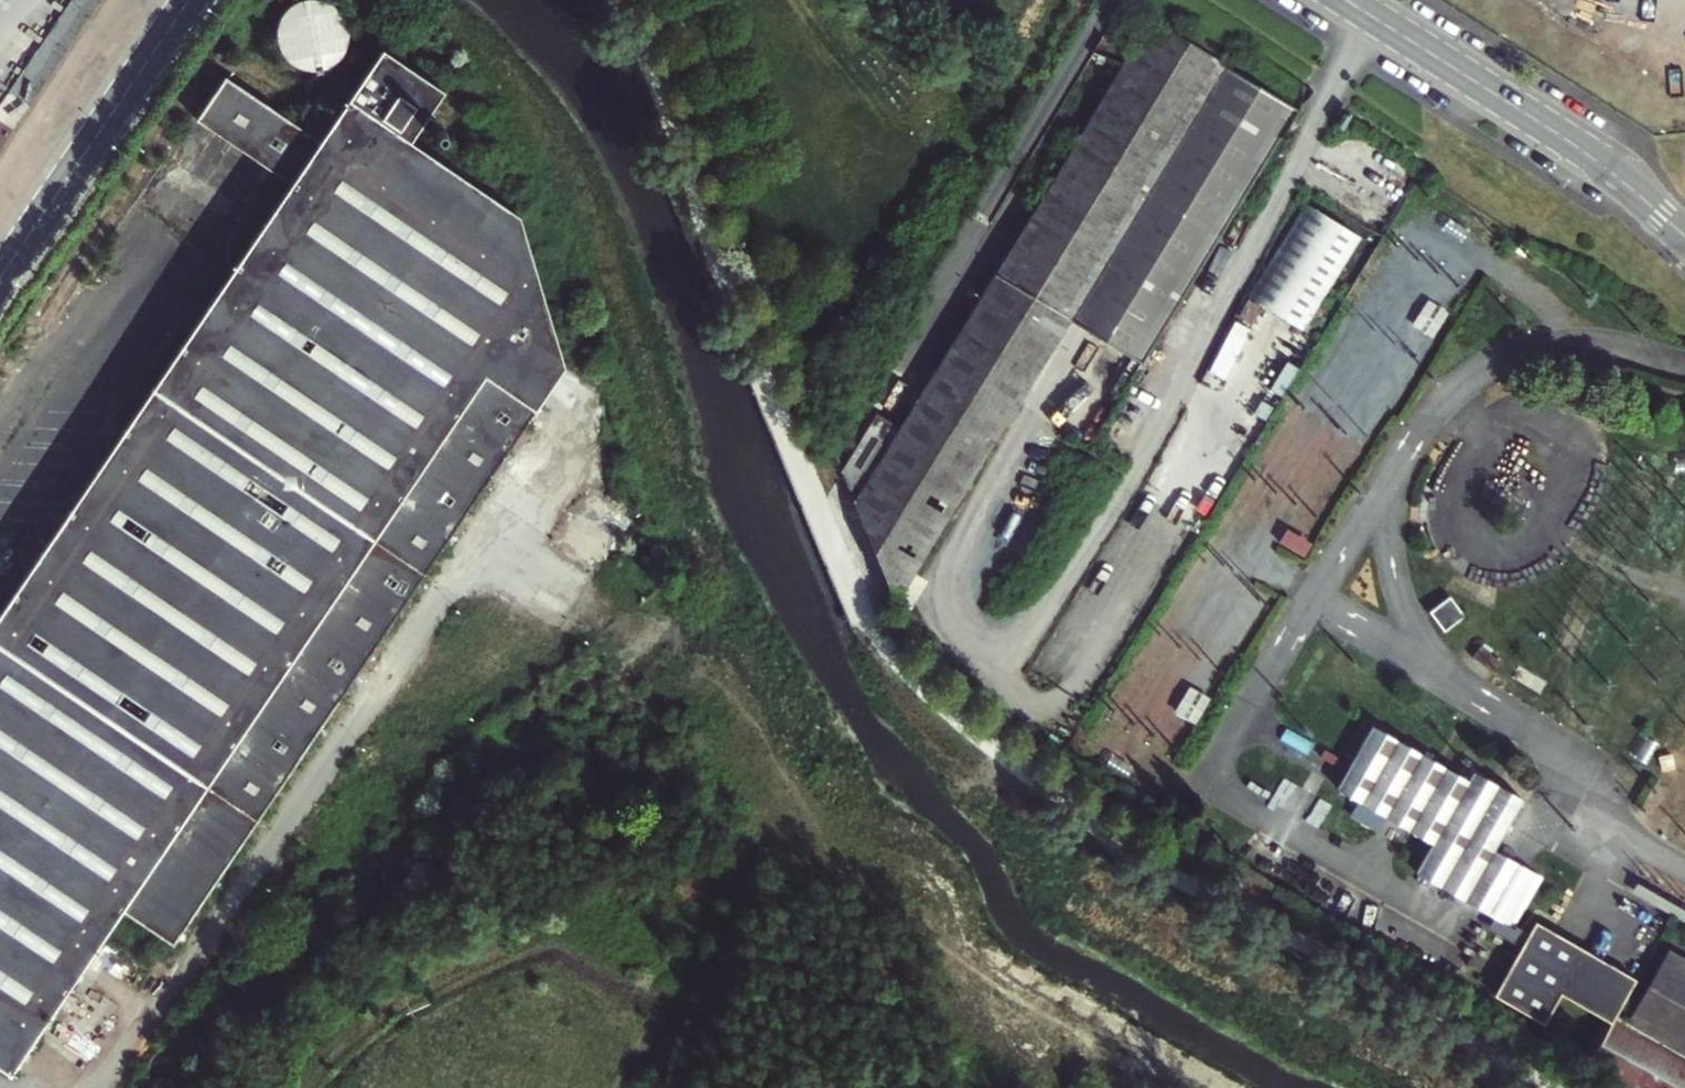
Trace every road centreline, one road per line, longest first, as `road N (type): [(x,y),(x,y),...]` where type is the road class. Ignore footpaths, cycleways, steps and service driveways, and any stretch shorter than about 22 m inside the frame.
road 1 (residential): [(1684,237),(1597,161),(1346,0)]
road 2 (tertiary): [(189,0),(0,278)]

